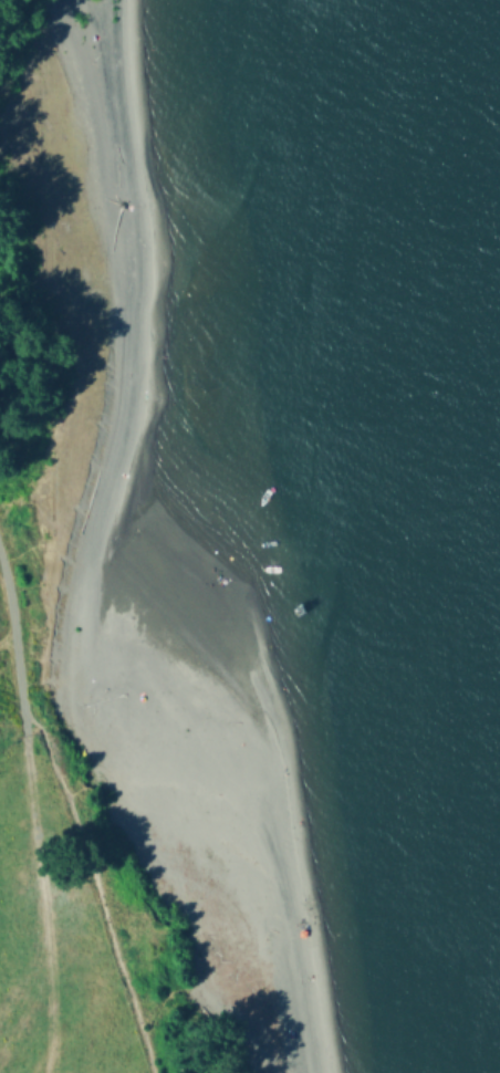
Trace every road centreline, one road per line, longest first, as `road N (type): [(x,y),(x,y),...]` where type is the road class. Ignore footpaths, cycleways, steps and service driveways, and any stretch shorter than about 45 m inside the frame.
road 1 (track): [(39,1072),(41,906),(21,732)]

